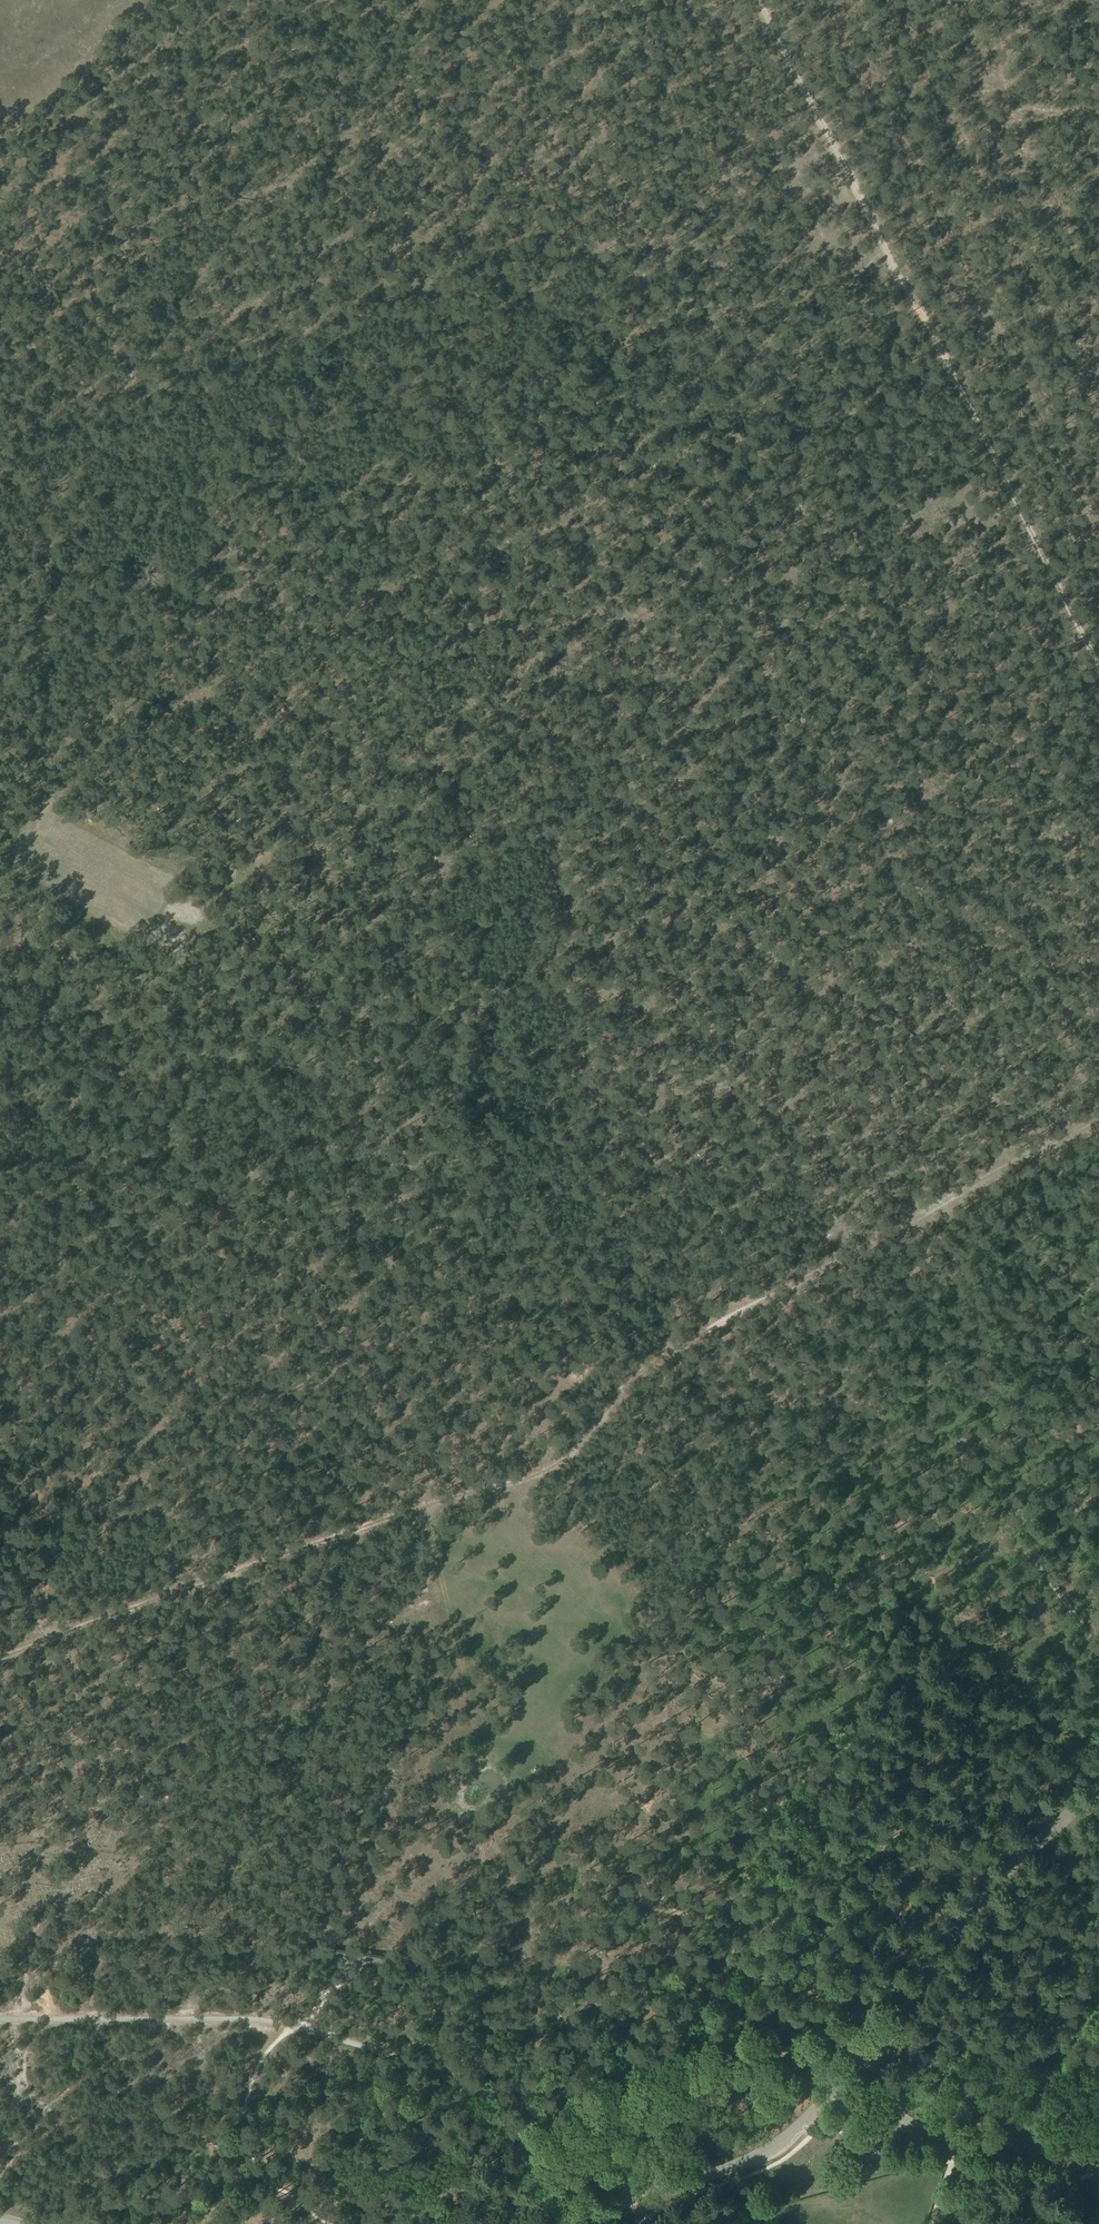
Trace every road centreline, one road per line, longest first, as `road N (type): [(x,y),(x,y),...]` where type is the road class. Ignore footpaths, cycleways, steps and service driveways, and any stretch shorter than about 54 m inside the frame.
road 1 (unclassified): [(563,2223),(773,2151),(869,2055),(1020,1864),(1098,1791)]

